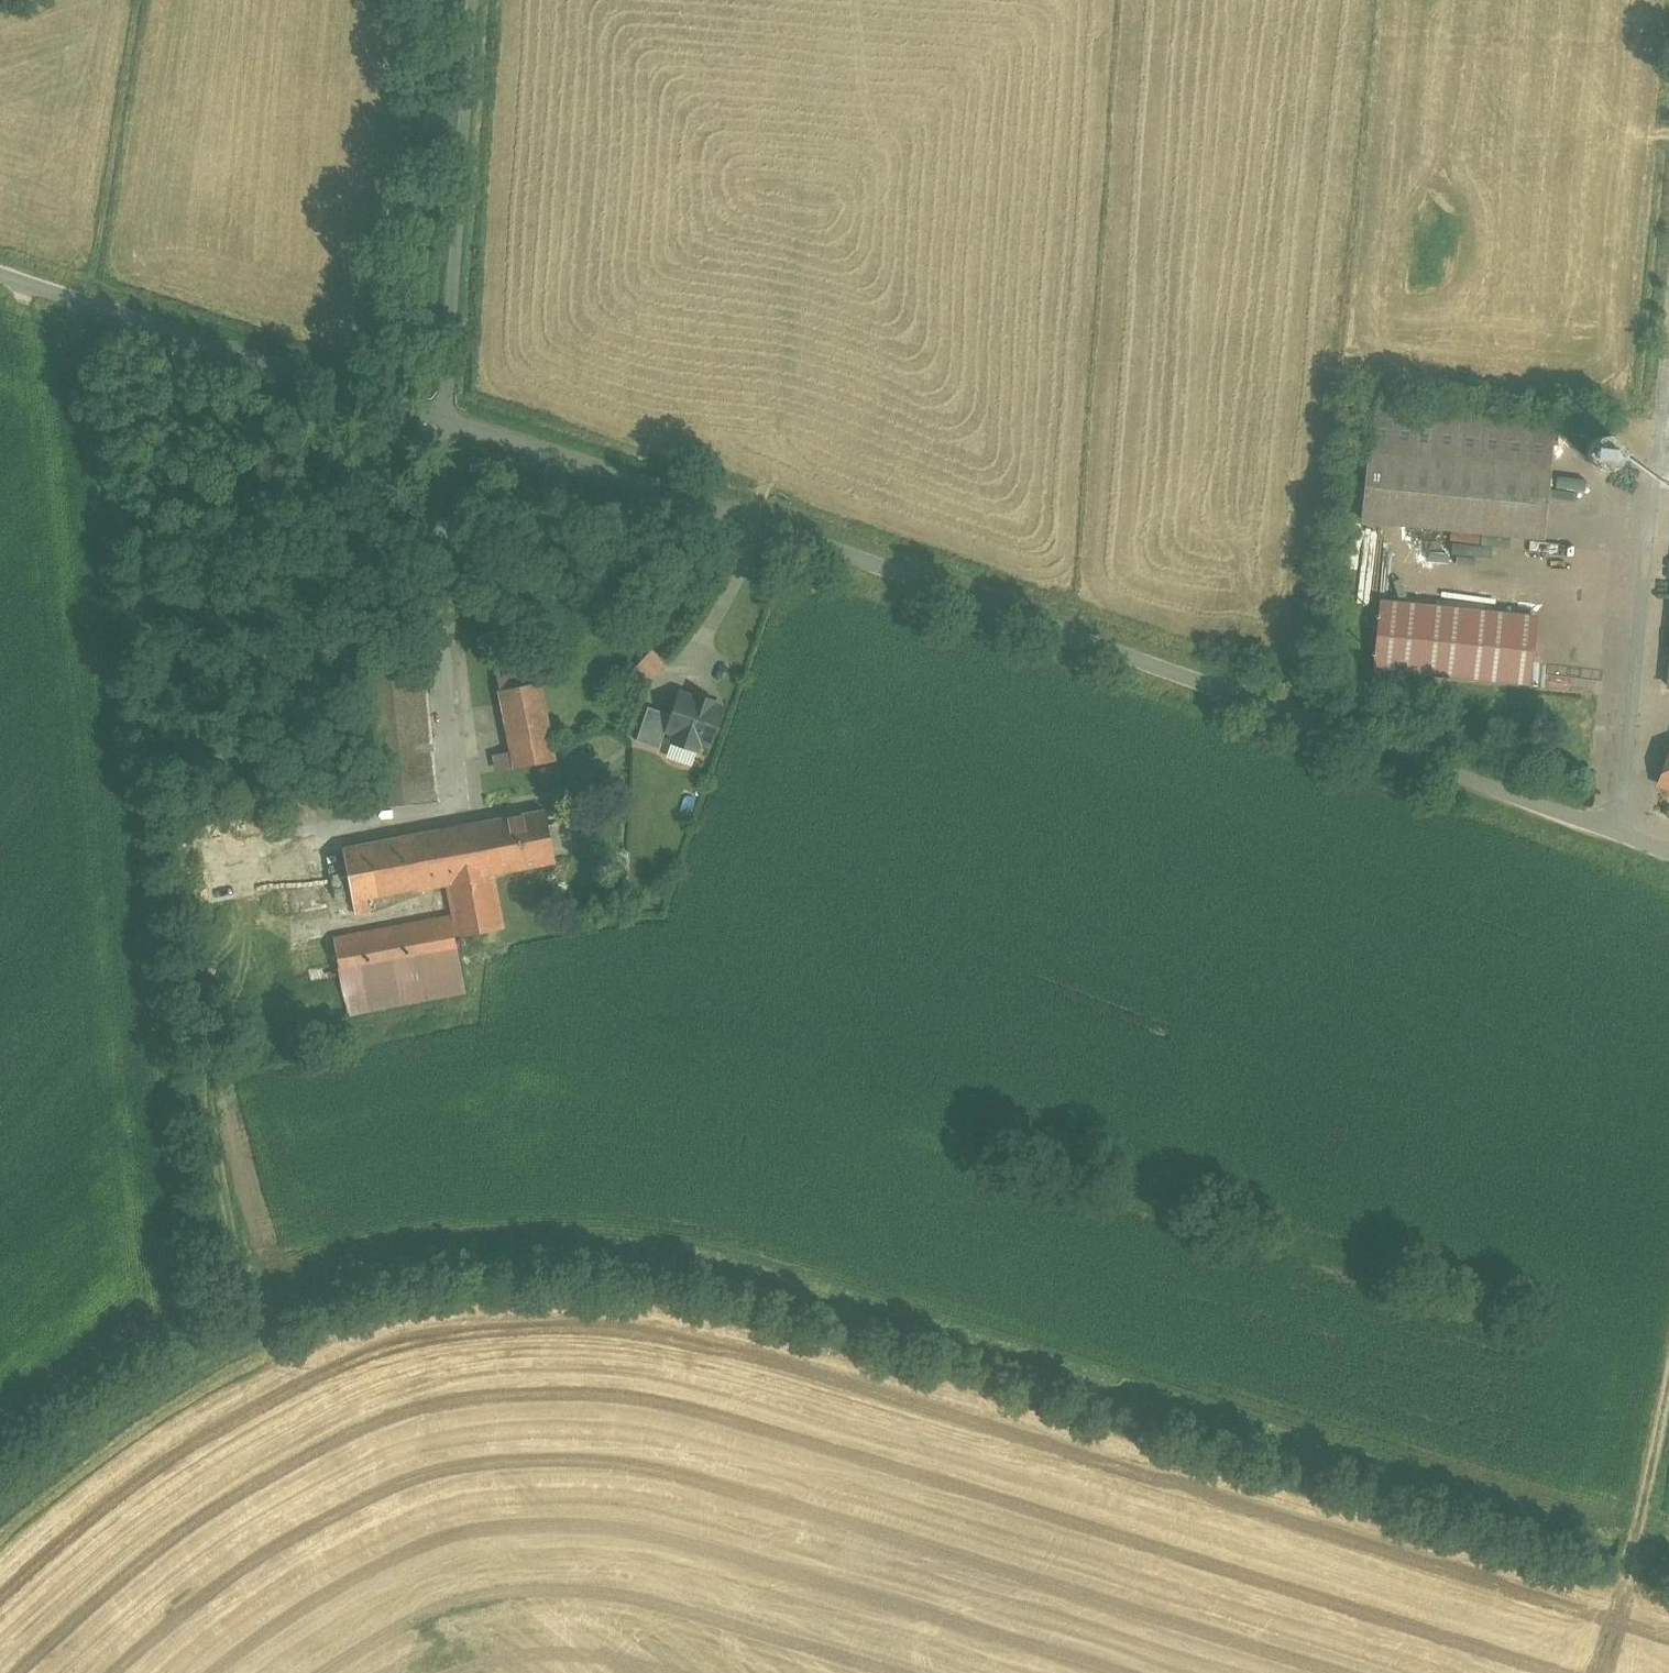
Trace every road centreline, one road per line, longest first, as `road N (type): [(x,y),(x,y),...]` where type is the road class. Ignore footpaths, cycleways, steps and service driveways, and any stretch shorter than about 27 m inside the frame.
road 1 (unclassified): [(441,409),(870,548),(1307,705),(1668,858)]
road 2 (unclassified): [(0,269),(441,409)]
road 3 (unclassified): [(472,0),(441,409)]

